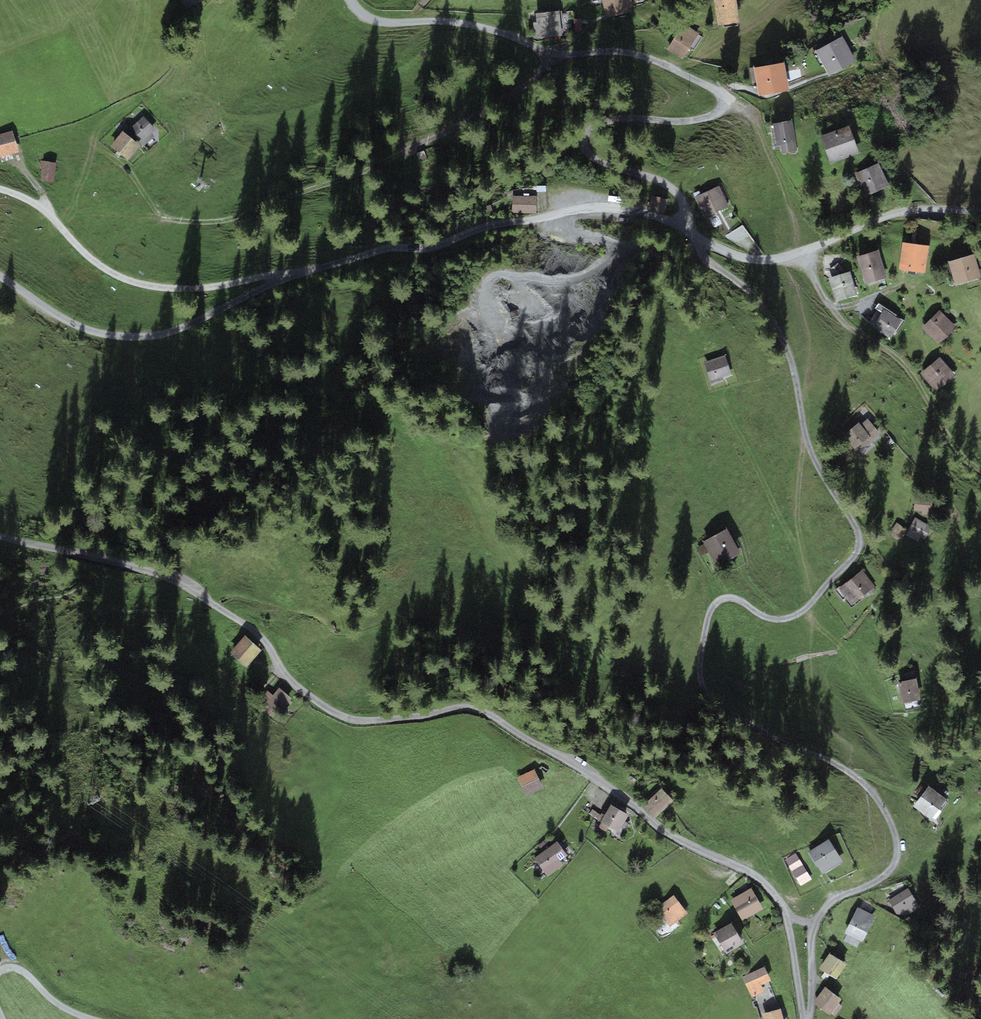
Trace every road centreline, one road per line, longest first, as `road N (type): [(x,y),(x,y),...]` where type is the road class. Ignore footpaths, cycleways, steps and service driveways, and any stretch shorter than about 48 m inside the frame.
road 1 (residential): [(810,923),(840,896),(884,876),(894,864),(892,826),(848,772),(717,707),(702,691),(698,663),(717,600),(741,602),(775,620),(801,612),(853,557),(857,533),(809,448),(777,328),(753,295),(701,253),(688,228)]
road 2 (residential): [(0,538),(144,570),(196,591),(266,644),(276,669),(352,721),(472,709),(580,766),(657,828),(761,884),(786,915)]
road 3 (unclassified): [(688,228),(595,209),(488,227),(291,275),(173,333),(146,338),(76,327),(0,277)]
road 4 (residential): [(553,54),(531,82),(483,114),(373,167),(235,217),(169,219),(97,147)]
road 5 (unclassified): [(688,228),(674,190),(596,159),(585,138),(603,120),(699,119),(729,101),(634,54),(553,54)]
road 6 (track): [(291,275),(176,289),(126,279),(104,269),(45,209),(0,189)]
road 7 (residential): [(830,307),(907,367),(960,455),(980,469)]
road 8 (unclassified): [(553,54),(471,25),(379,23),(350,0)]
road 9 (unclassified): [(980,210),(911,211),(804,251)]
road 10 (unclassified): [(804,251),(761,260),(734,255),(688,228)]

